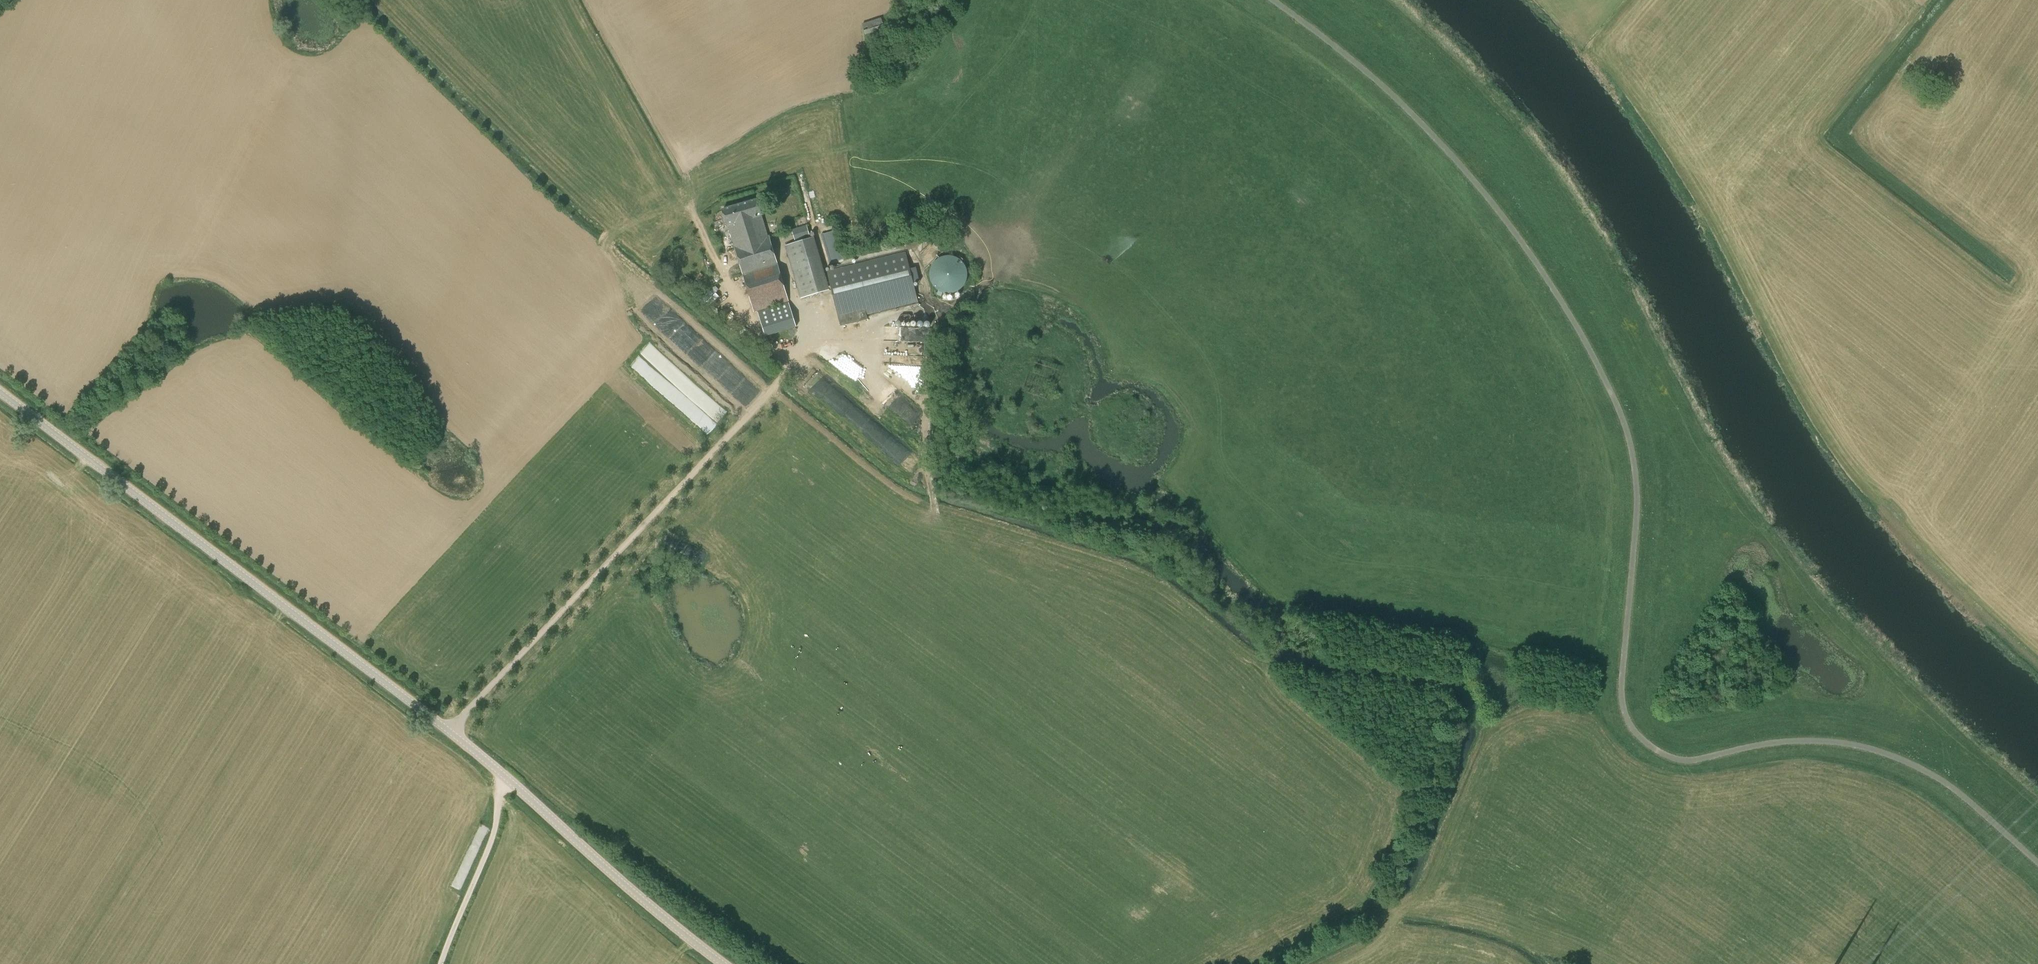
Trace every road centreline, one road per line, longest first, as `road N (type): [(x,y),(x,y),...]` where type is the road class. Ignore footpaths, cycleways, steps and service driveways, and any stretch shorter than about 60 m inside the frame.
road 1 (tertiary): [(722,963),(421,709),(0,392)]
road 2 (track): [(439,963),(508,780)]
road 3 (track): [(927,362),(926,451),(935,512)]

